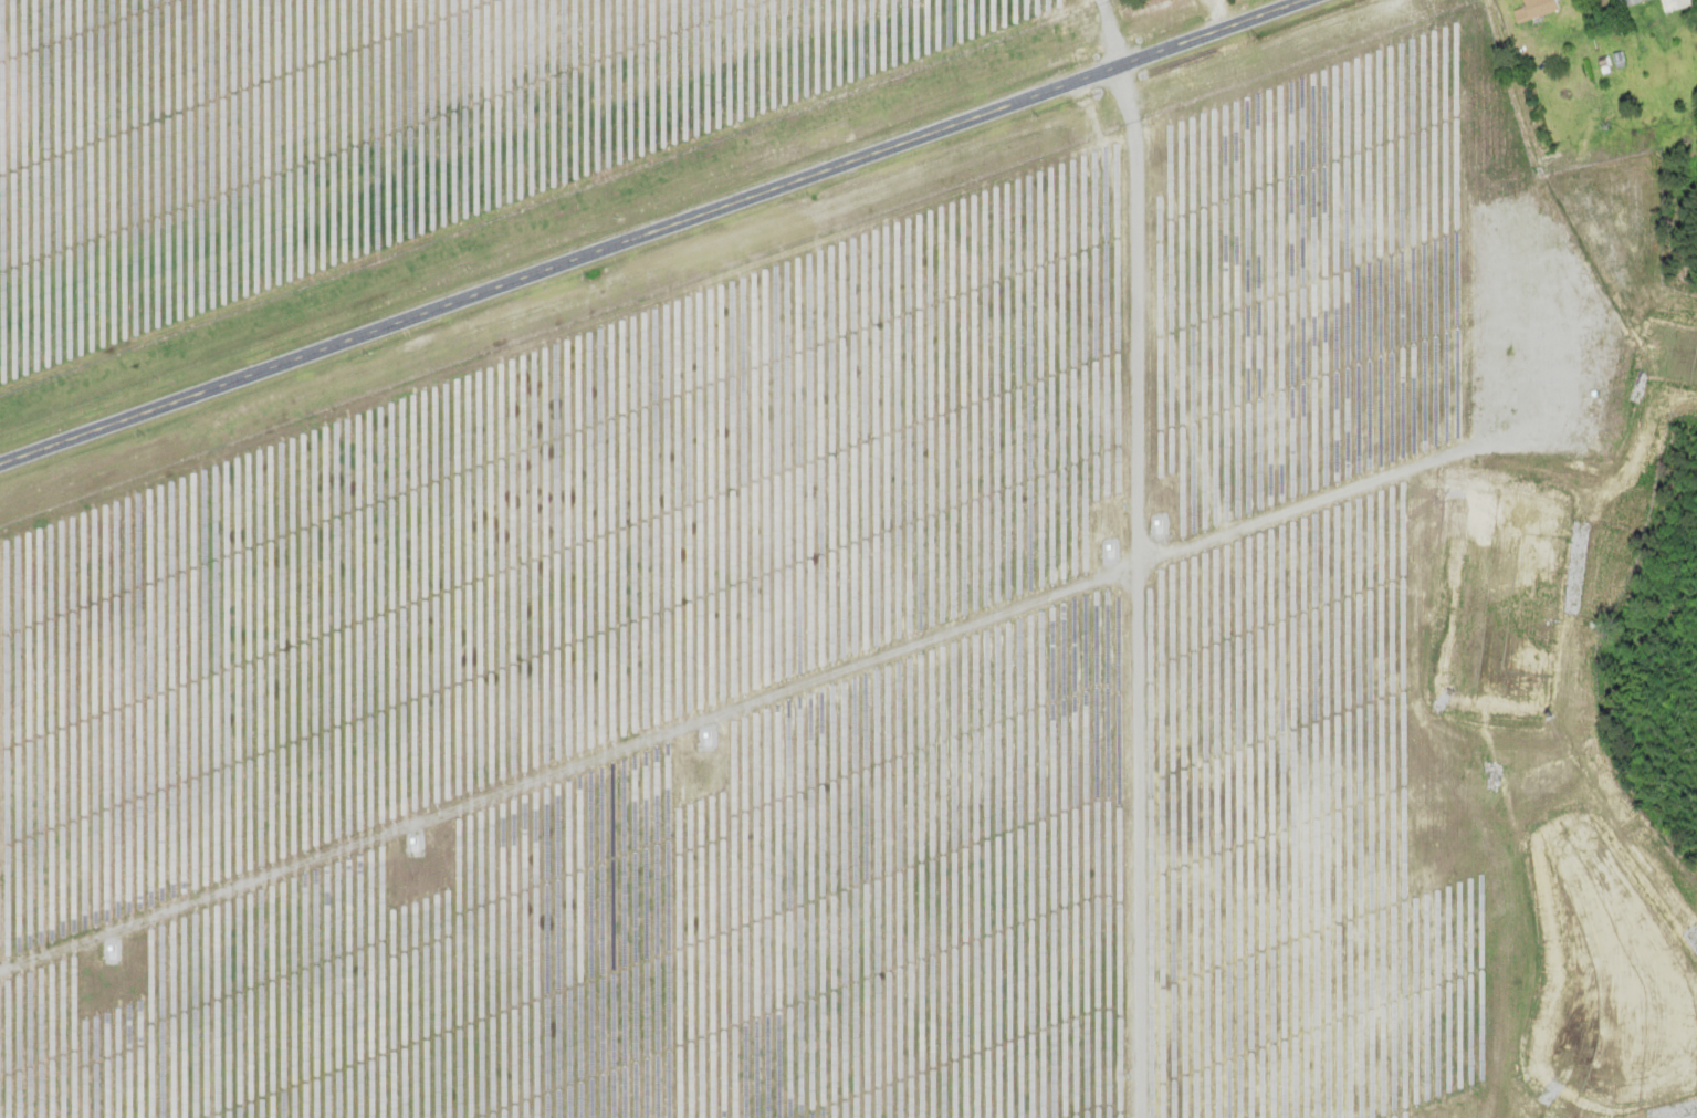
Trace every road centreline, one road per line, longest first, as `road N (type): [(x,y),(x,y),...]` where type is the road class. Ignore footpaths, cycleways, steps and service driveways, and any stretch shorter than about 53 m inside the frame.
road 1 (tertiary): [(0,463),(1302,0)]

